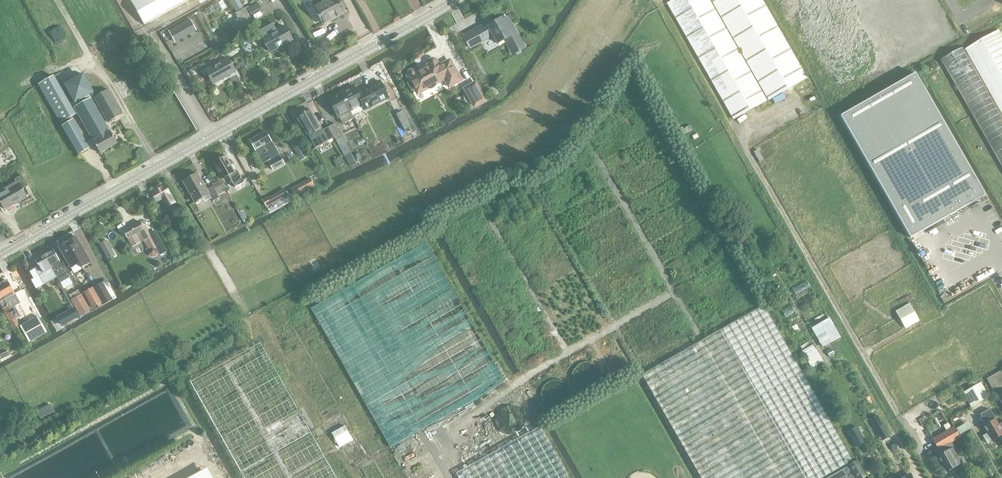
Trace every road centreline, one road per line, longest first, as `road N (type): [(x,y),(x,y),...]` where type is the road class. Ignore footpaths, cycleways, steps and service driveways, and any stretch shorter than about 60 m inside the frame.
road 1 (track): [(0,380),(144,299),(521,114),(591,0)]
road 2 (unclassified): [(0,257),(460,0)]
road 3 (track): [(162,166),(257,331)]
road 4 (track): [(660,0),(736,131)]

